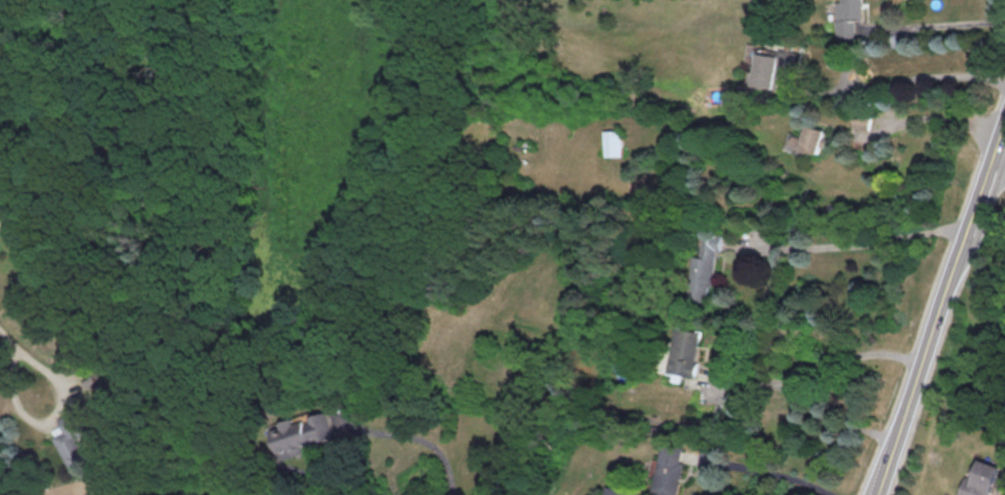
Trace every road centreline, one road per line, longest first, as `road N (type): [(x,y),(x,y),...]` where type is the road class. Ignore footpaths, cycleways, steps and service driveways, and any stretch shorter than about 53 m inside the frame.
road 1 (secondary): [(967,228),(876,494)]

